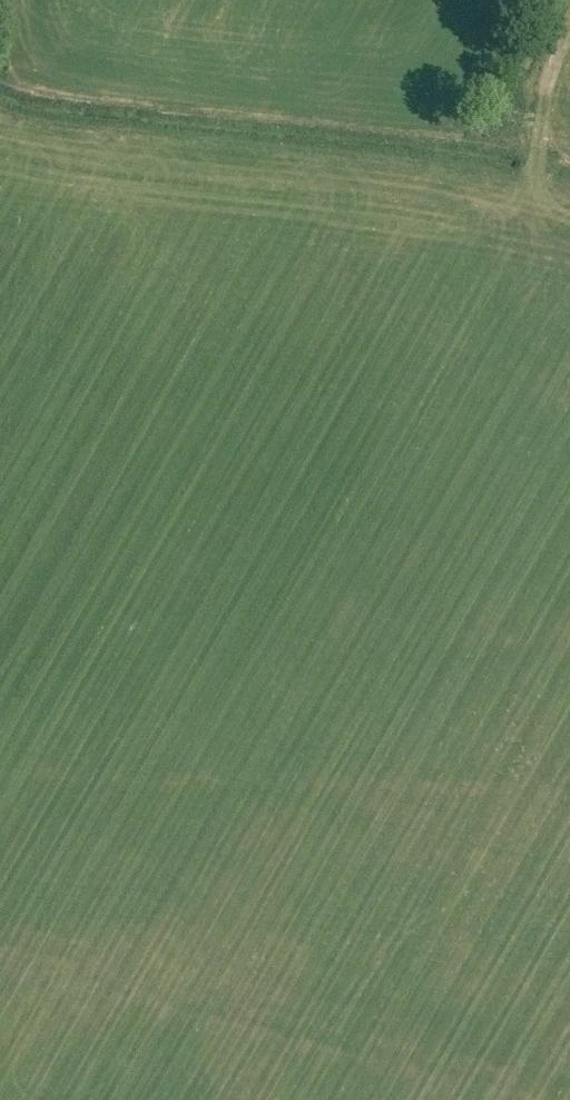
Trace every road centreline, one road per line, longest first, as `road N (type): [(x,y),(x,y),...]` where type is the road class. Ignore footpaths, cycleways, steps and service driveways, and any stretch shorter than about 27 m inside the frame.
road 1 (track): [(569,14),(547,54),(535,102),(538,157)]

